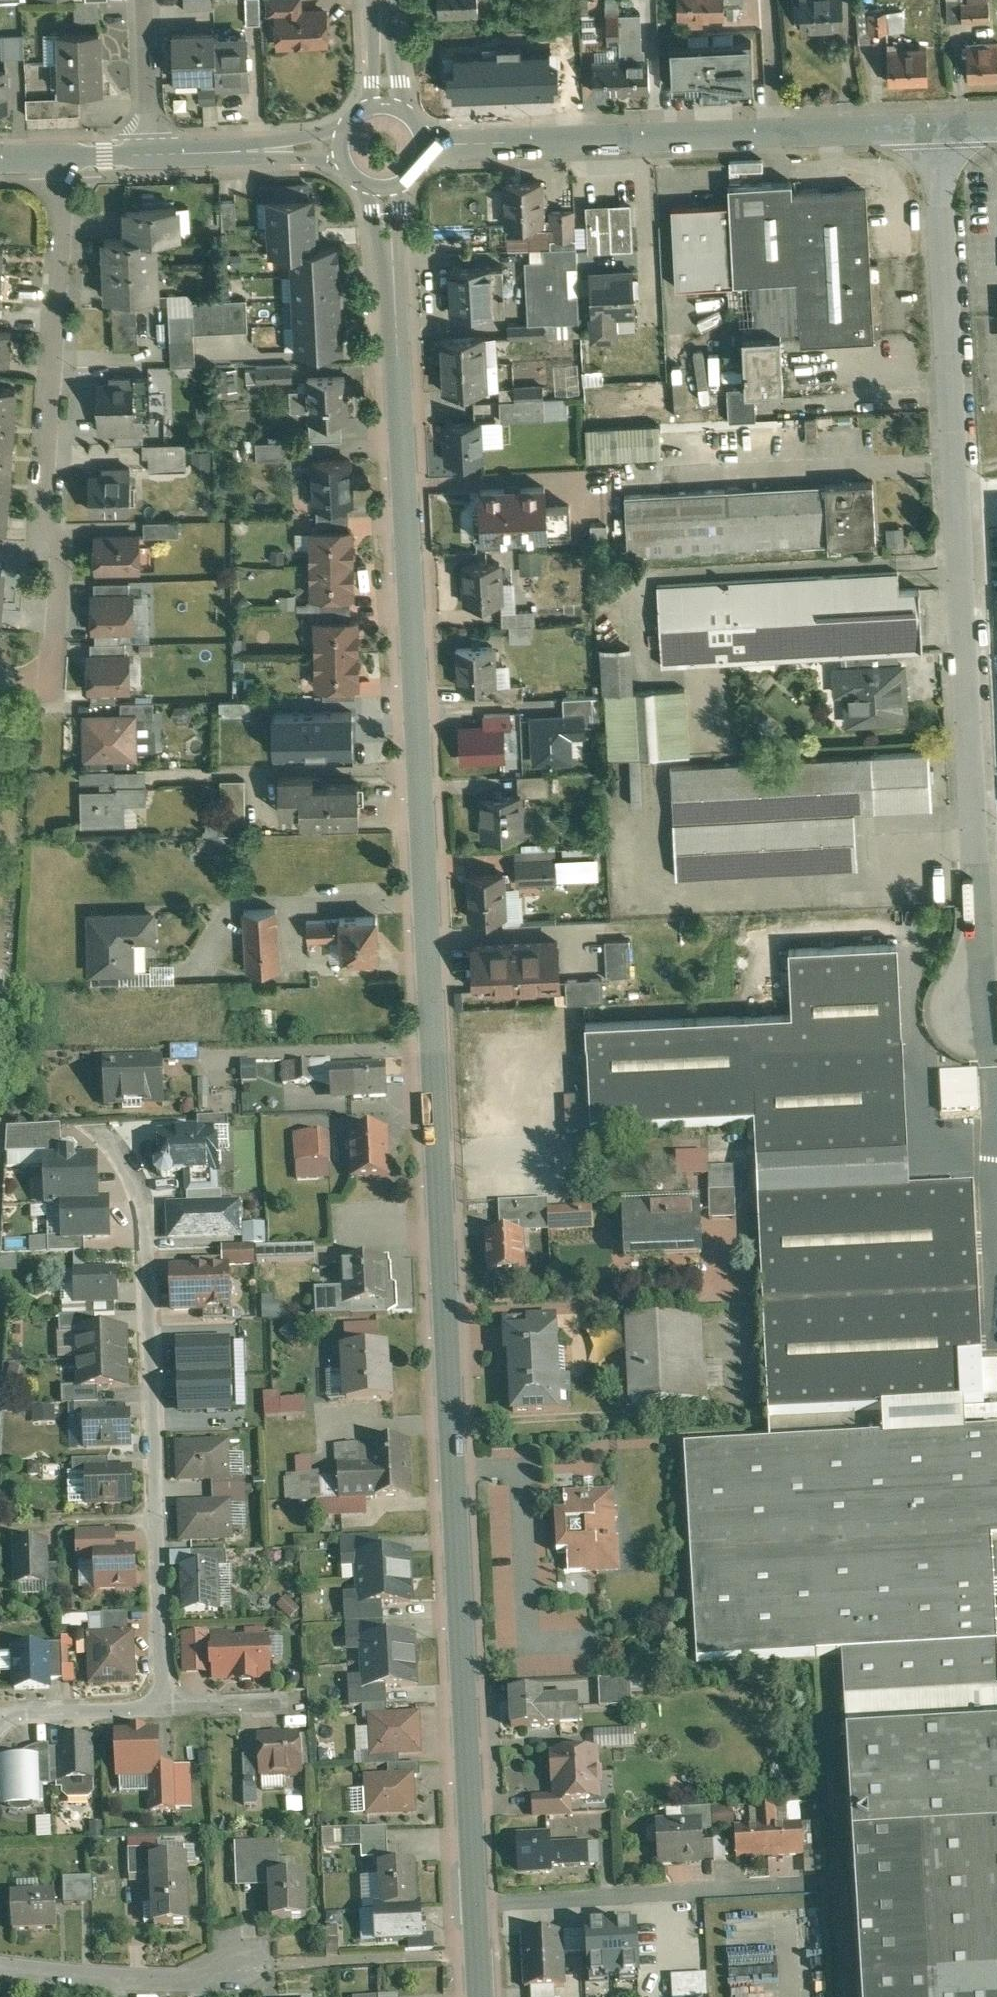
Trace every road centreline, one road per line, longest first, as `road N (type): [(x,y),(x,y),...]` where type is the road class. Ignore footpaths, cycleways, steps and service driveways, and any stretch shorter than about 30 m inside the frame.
road 1 (tertiary): [(395,323),(475,1905)]
road 2 (unclassified): [(942,128),(982,996)]
road 3 (residential): [(165,1703),(143,1209),(128,1166),(95,1123)]
road 4 (residential): [(49,688),(60,157)]
road 5 (unclassified): [(777,133),(424,146)]
road 6 (residential): [(475,1905),(807,1885)]
road 7 (residential): [(0,1967),(186,1981),(284,1964)]
road 8 (residential): [(0,1727),(34,1709),(165,1703)]
road 9 (unclassified): [(942,128),(777,133)]
road 10 (residential): [(151,155),(143,0)]
road 11 (tertiary): [(371,187),(383,302),(395,323)]
road 12 (tertiary): [(395,323),(401,304),(398,185)]
road 13 (residential): [(777,133),(769,0)]
road 14 (tertiary): [(342,131),(219,152)]
road 15 (tertiary): [(219,152),(342,162)]

